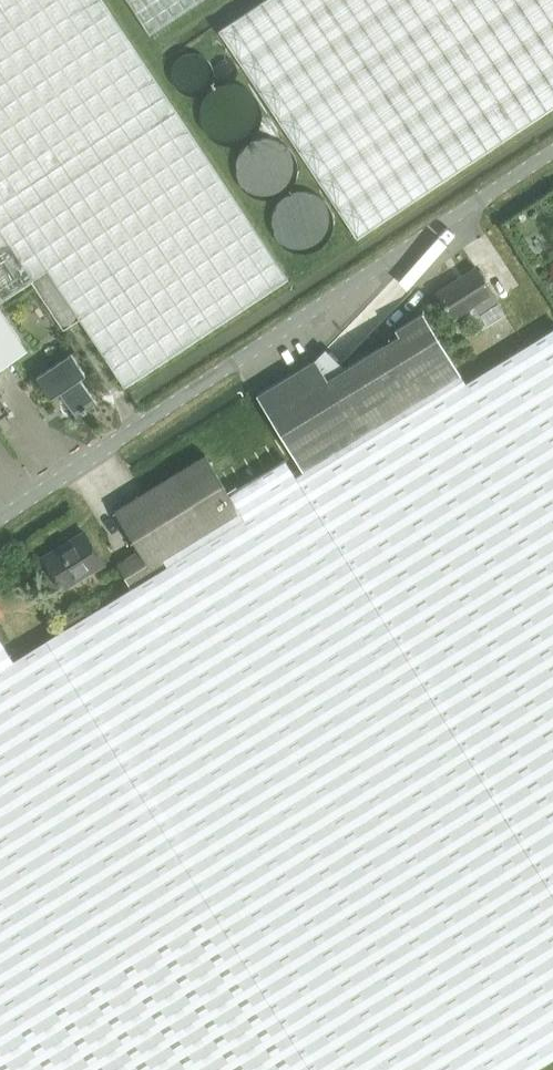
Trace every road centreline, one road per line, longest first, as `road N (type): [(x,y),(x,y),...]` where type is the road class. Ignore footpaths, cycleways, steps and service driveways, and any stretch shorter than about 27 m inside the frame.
road 1 (unclassified): [(0,519),(552,153)]

